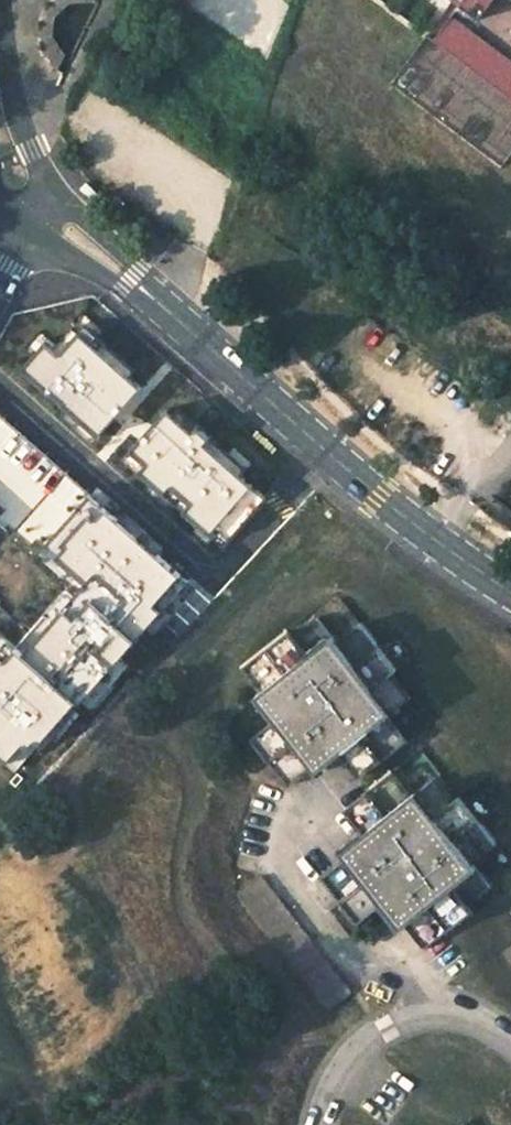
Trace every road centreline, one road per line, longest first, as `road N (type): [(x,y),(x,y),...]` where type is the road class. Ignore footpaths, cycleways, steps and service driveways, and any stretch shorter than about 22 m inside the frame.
road 1 (tertiary): [(510,596),(366,487),(43,212)]
road 2 (residential): [(510,1050),(485,1027),(431,1015),(374,1041),(333,1083),(323,1124)]

